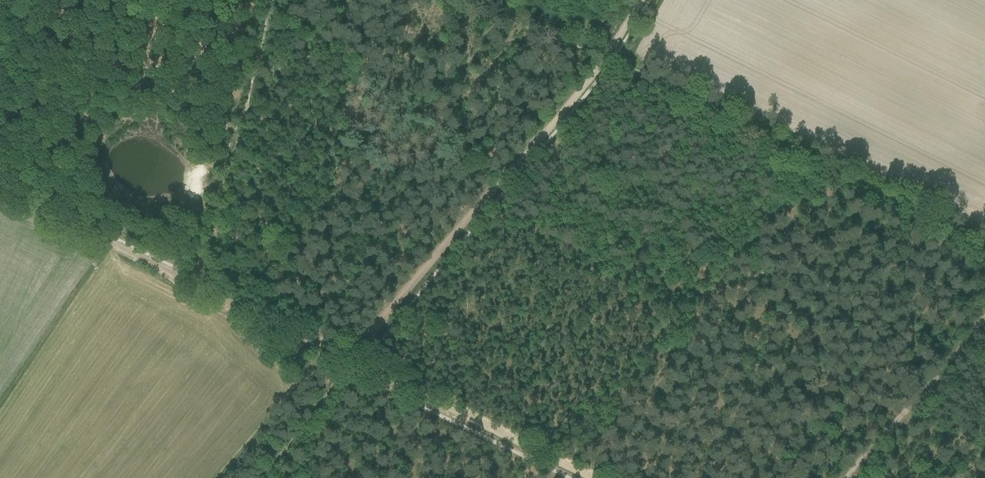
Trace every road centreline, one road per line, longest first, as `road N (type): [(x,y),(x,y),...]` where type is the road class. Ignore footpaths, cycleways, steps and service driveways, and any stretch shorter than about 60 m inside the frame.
road 1 (track): [(641,0),(354,362)]
road 2 (track): [(591,477),(354,362)]
road 3 (track): [(192,283),(0,191)]
road 4 (track): [(847,477),(984,326)]
road 5 (track): [(354,362),(192,283)]
road 6 (track): [(354,362),(256,477)]

